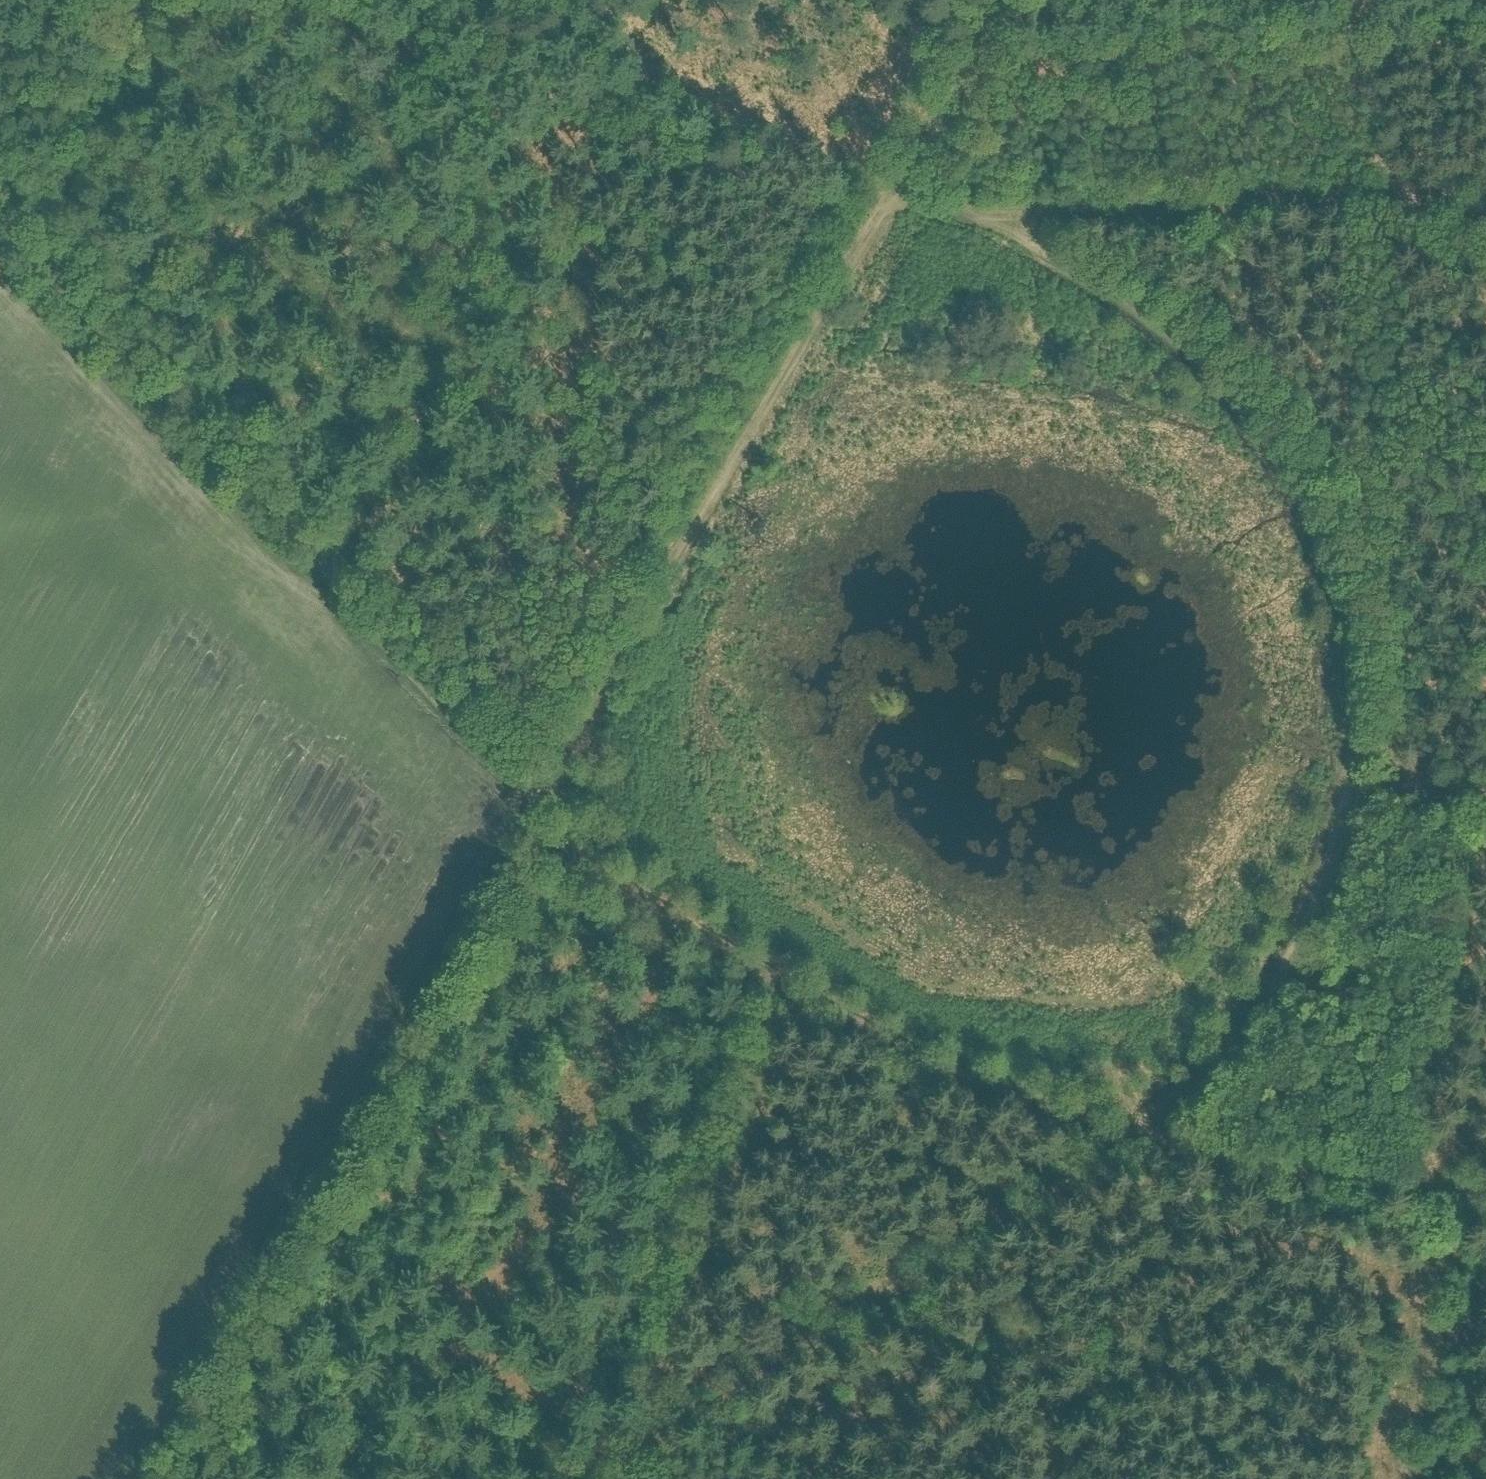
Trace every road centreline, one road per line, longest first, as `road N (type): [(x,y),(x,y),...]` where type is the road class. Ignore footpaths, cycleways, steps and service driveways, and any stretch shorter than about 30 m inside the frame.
road 1 (track): [(632,1478),(641,1453),(1114,1148),(1235,1035),(1288,957),(1344,794),(1346,651),(1314,541),(1283,482),(1248,429),(1144,323)]
road 2 (track): [(1144,323),(1023,245),(891,196),(536,793)]
road 3 (track): [(532,849),(782,1004),(641,1453)]
road 4 (track): [(511,834),(130,1478)]
road 5 (track): [(782,1004),(1114,1148),(1485,1204)]
road 6 (track): [(1485,214),(939,208)]
road 7 (track): [(323,571),(0,235)]
road 8 (track): [(536,793),(323,571)]
road 9 (track): [(1008,0),(891,196)]

